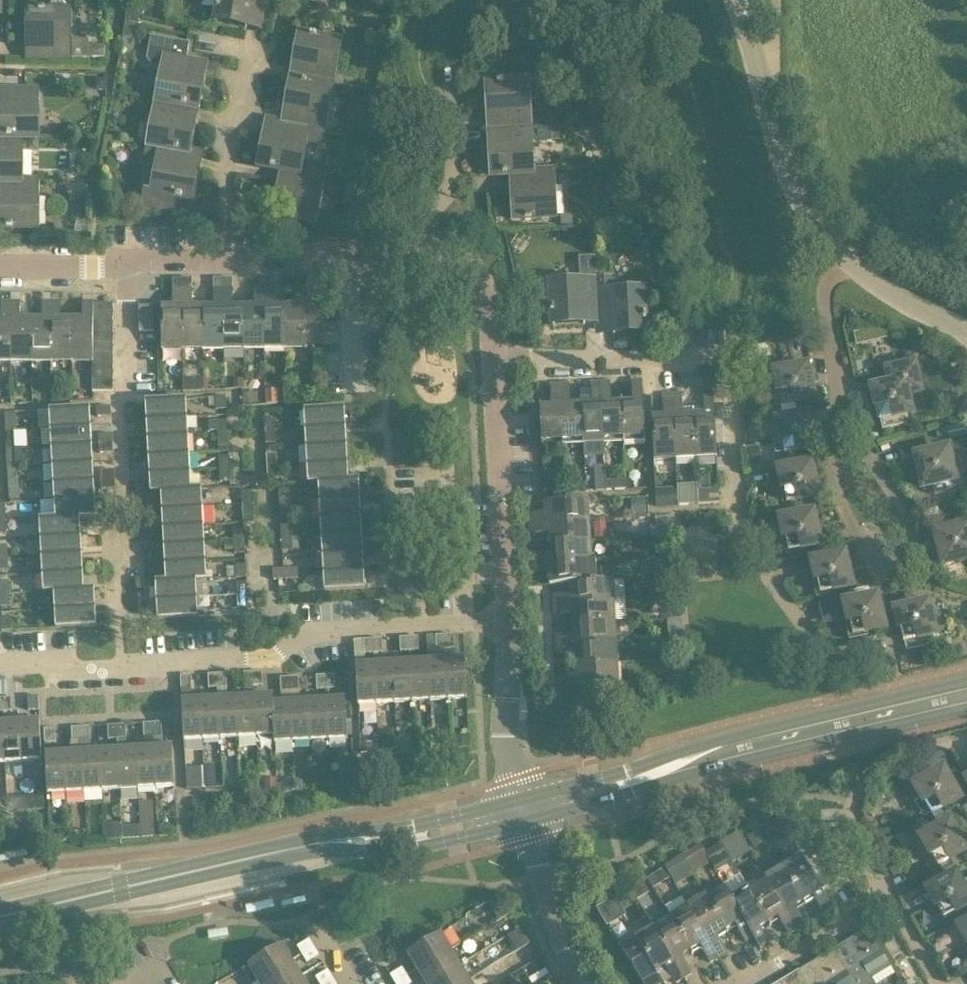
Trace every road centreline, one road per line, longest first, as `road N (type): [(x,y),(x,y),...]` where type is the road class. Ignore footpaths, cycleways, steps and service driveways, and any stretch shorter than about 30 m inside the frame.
road 1 (residential): [(494,359),(736,349),(742,536),(811,634)]
road 2 (residential): [(0,671),(285,653),(340,624),(454,621)]
road 3 (residential): [(454,621),(451,528),(440,488),(429,475),(374,462),(346,247)]
road 4 (residential): [(839,387),(911,532),(912,547),(899,560),(870,553),(834,488),(834,418)]
road 5 (tertiary): [(966,696),(644,779)]
road 6 (tertiary): [(0,916),(299,847)]
road 7 (unclassified): [(841,255),(791,187),(734,0)]
road 8 (residential): [(494,359),(508,618)]
road 9 (tertiary): [(299,847),(417,850),(524,824)]
road 10 (tertiary): [(519,802),(414,829),(340,832),(299,847)]
road 11 (residential): [(232,252),(231,169),(252,31)]
road 12 (residential): [(508,618),(505,736),(519,802)]
road 13 (residential): [(738,983),(888,891)]
road 14 (residential): [(579,983),(524,824)]
road 15 (residential): [(427,244),(454,163),(454,81)]
road 16 (unclassified): [(966,334),(841,255)]
road 17 (residential): [(427,244),(466,265),(483,292),(494,359)]
road 18 (residential): [(841,255),(825,285),(824,322),(839,387)]
road 19 (residential): [(128,265),(133,400)]
road 20 (tertiary): [(524,824),(617,799),(644,779)]
road 21 (tertiary): [(644,779),(610,778),(519,802)]
road 22 (residential): [(0,264),(128,265)]

